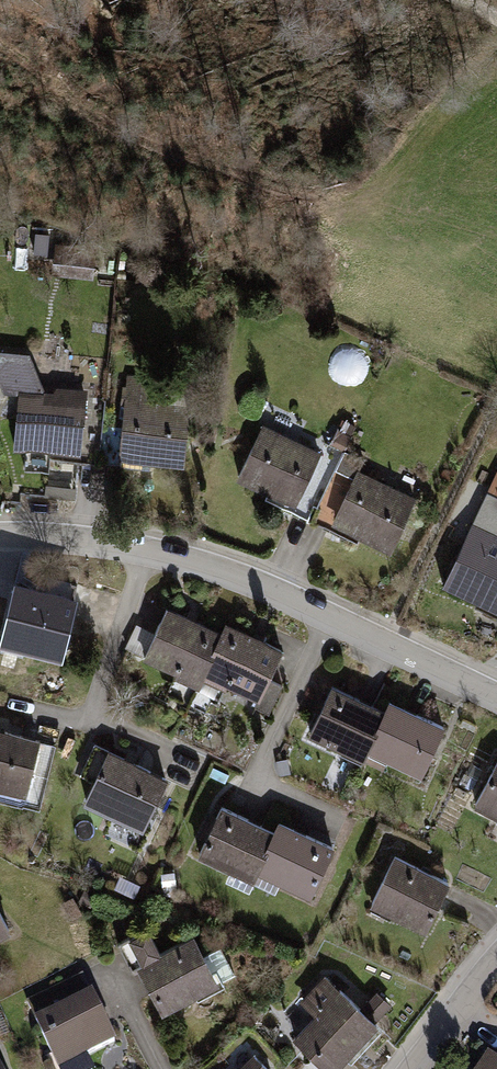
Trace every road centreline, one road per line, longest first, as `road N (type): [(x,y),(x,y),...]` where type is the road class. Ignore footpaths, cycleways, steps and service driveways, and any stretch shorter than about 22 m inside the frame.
road 1 (residential): [(0,537),(75,541),(200,566),(496,700)]
road 2 (residential): [(496,959),(414,1068)]

